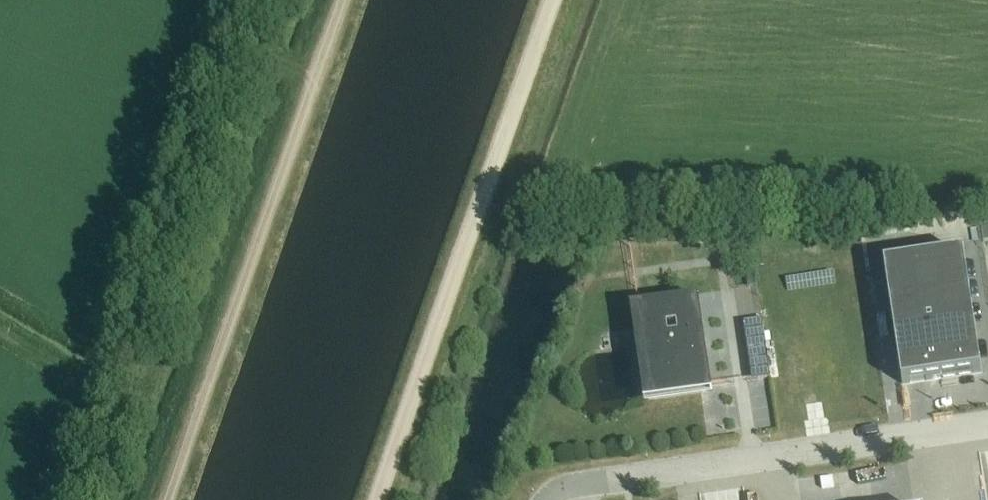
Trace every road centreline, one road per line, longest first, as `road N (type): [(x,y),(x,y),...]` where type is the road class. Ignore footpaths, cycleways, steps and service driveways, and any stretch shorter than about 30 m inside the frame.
road 1 (track): [(553,0),(373,499)]
road 2 (track): [(343,0),(172,499)]
road 3 (unclassified): [(987,425),(583,485),(548,499)]

